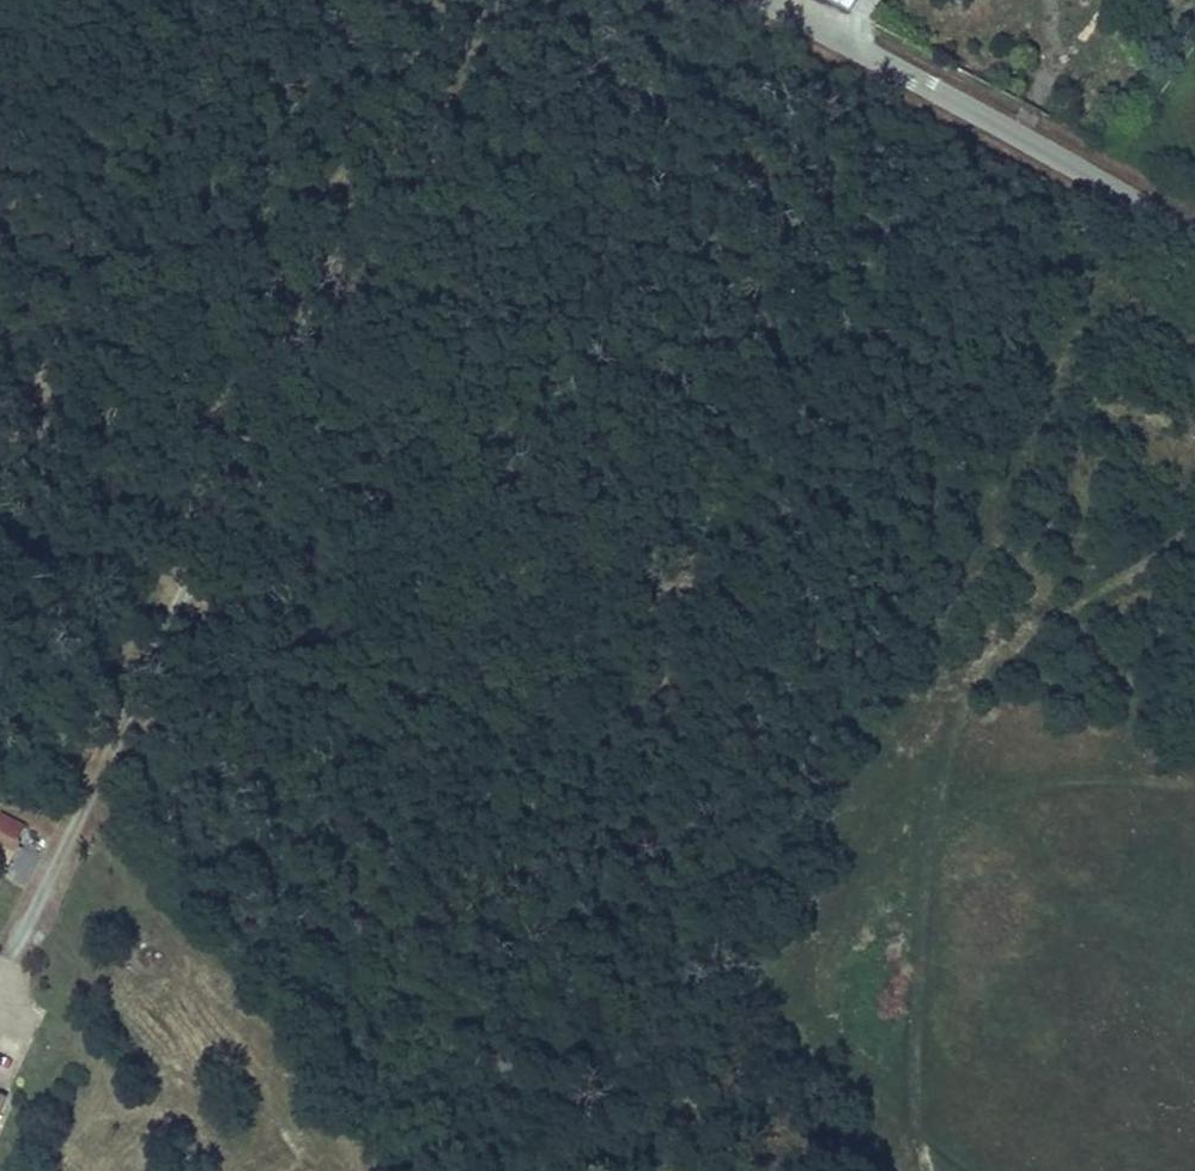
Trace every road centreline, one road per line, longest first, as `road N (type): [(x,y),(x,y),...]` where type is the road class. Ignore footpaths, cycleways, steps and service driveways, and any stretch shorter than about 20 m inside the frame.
road 1 (residential): [(764,0),(858,41),(1194,233)]

